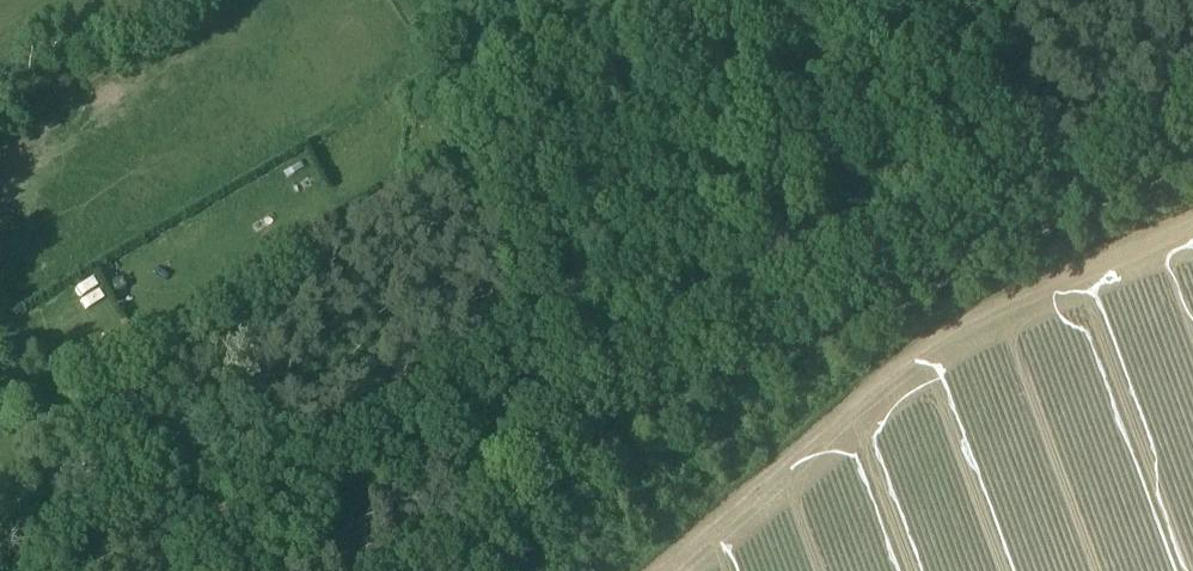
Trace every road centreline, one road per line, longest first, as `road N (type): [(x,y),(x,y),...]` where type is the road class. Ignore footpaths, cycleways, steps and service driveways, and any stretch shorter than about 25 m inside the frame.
road 1 (track): [(468,570),(615,447),(986,247),(1192,165)]
road 2 (track): [(665,0),(437,60),(391,0)]
road 3 (track): [(195,0),(0,119)]

